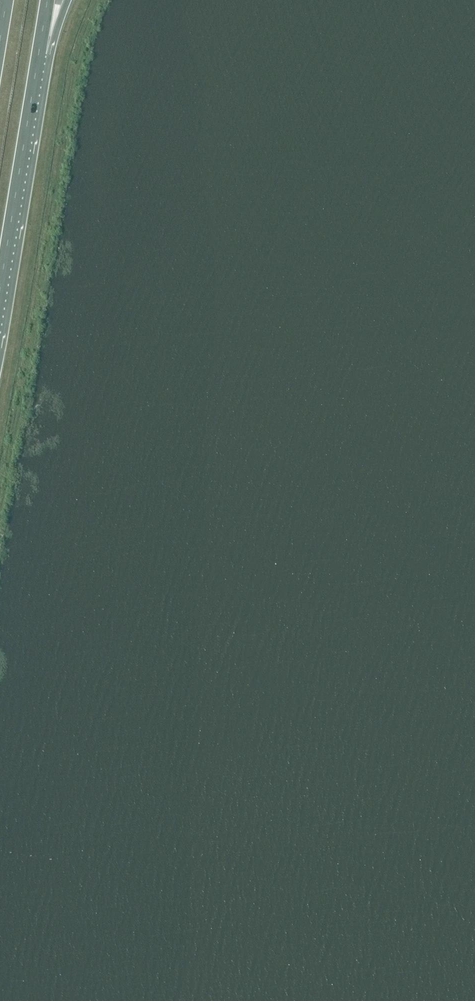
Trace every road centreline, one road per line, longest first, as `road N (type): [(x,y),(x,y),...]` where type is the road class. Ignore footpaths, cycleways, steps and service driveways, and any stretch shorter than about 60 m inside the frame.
road 1 (motorway): [(0,292),(38,55)]

